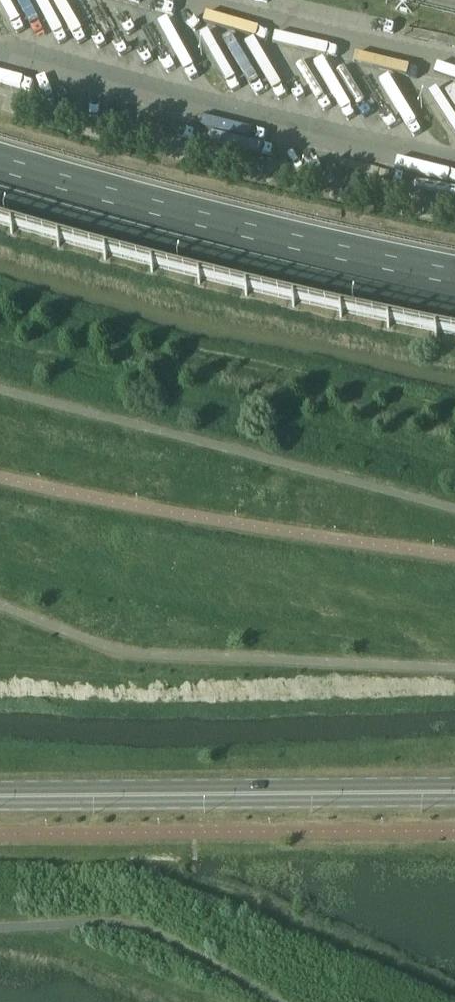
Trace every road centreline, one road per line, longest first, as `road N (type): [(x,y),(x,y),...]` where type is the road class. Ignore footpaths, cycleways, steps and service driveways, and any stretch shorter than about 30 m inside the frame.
road 1 (motorway): [(0,165),(454,278)]
road 2 (secondary): [(0,795),(454,791)]

